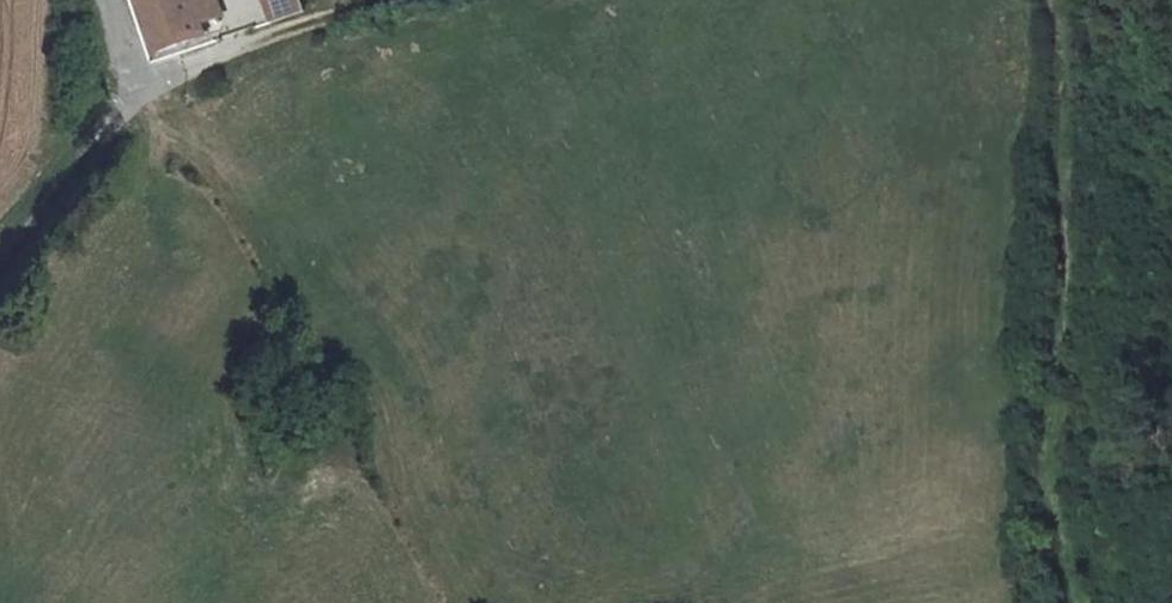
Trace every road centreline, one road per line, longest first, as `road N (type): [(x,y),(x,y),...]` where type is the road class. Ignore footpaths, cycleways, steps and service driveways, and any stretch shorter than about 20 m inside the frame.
road 1 (track): [(0,277),(138,86),(245,40),(381,0)]

